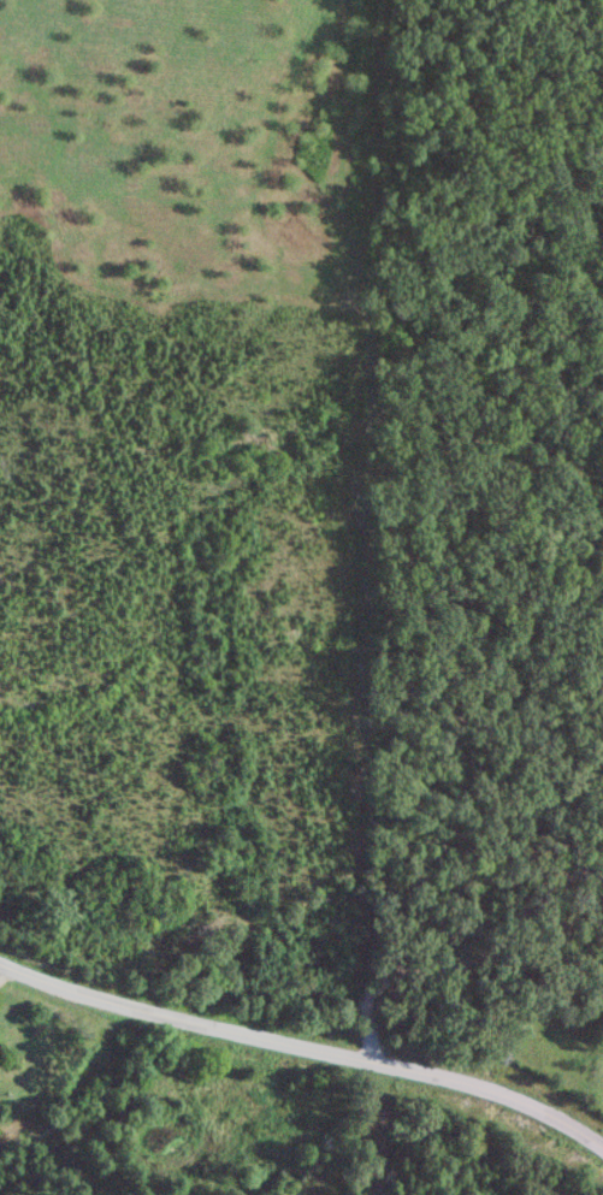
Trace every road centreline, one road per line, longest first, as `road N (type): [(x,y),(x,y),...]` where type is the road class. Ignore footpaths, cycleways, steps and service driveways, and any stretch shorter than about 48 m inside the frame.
road 1 (tertiary): [(602,1194),(527,1112),(457,1079),(49,996),(0,976)]

